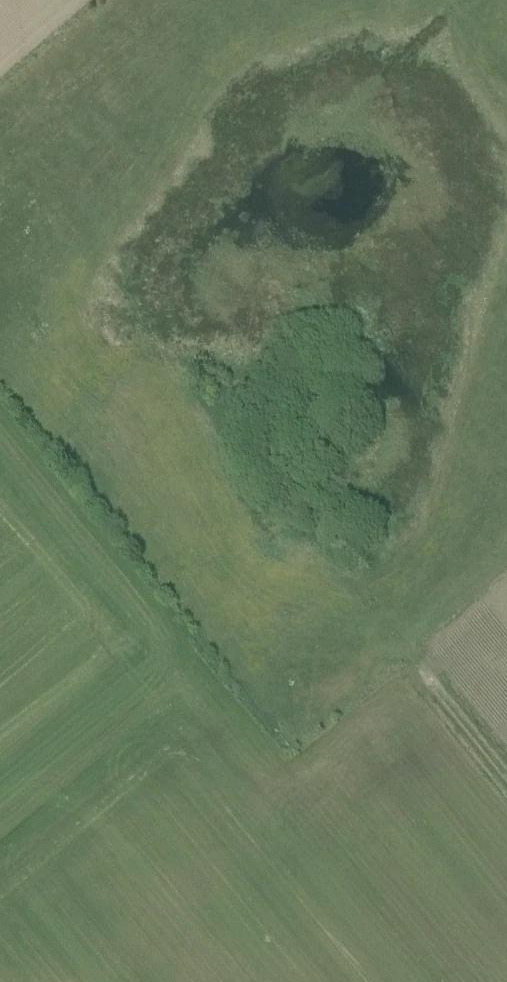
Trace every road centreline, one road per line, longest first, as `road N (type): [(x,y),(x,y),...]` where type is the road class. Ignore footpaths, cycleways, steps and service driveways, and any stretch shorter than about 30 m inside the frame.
road 1 (track): [(506,773),(421,668)]

